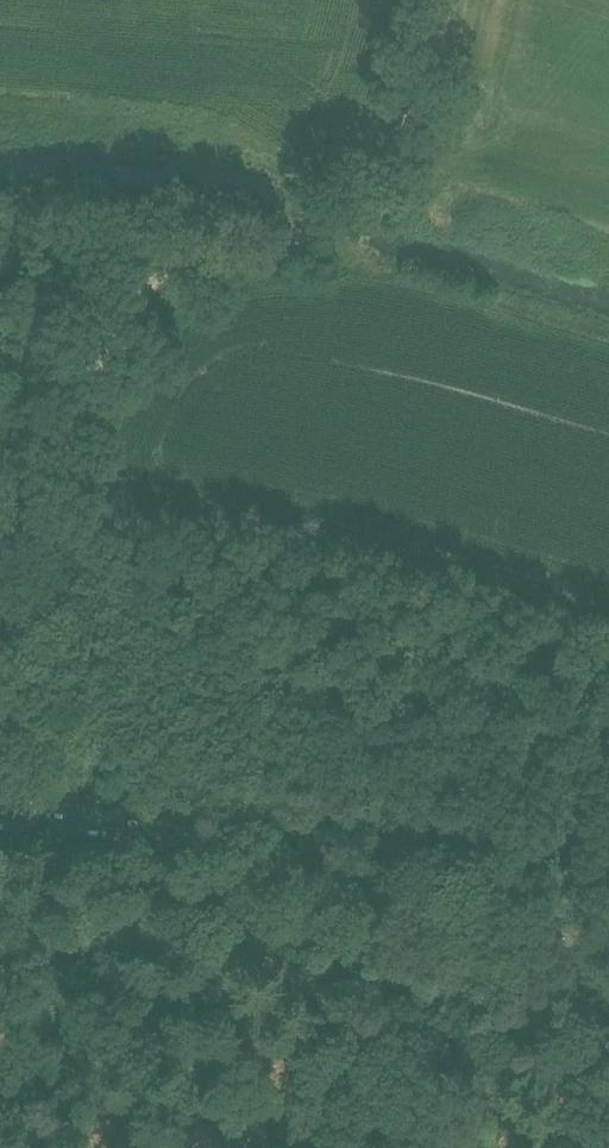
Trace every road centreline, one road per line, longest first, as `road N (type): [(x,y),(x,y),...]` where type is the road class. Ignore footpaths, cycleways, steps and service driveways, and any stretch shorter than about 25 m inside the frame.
road 1 (unclassified): [(0,609),(118,324),(140,292),(169,271),(322,223),(368,186),(405,126),(442,0)]
road 2 (tertiary): [(0,816),(65,817),(331,869),(608,954)]

